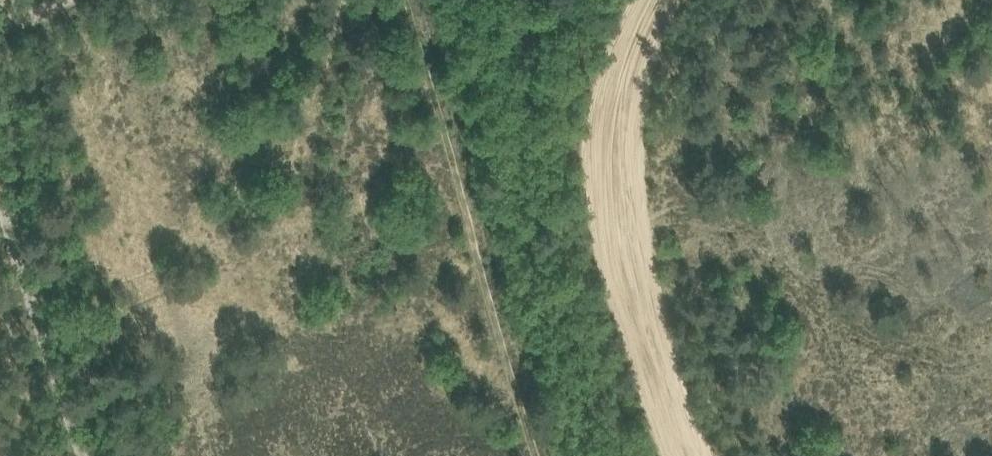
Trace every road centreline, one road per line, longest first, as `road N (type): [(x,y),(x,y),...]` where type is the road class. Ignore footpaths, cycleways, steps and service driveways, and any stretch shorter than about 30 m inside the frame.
road 1 (track): [(690,455),(612,235),(619,96),(662,0)]
road 2 (unclassified): [(94,455),(0,156)]

